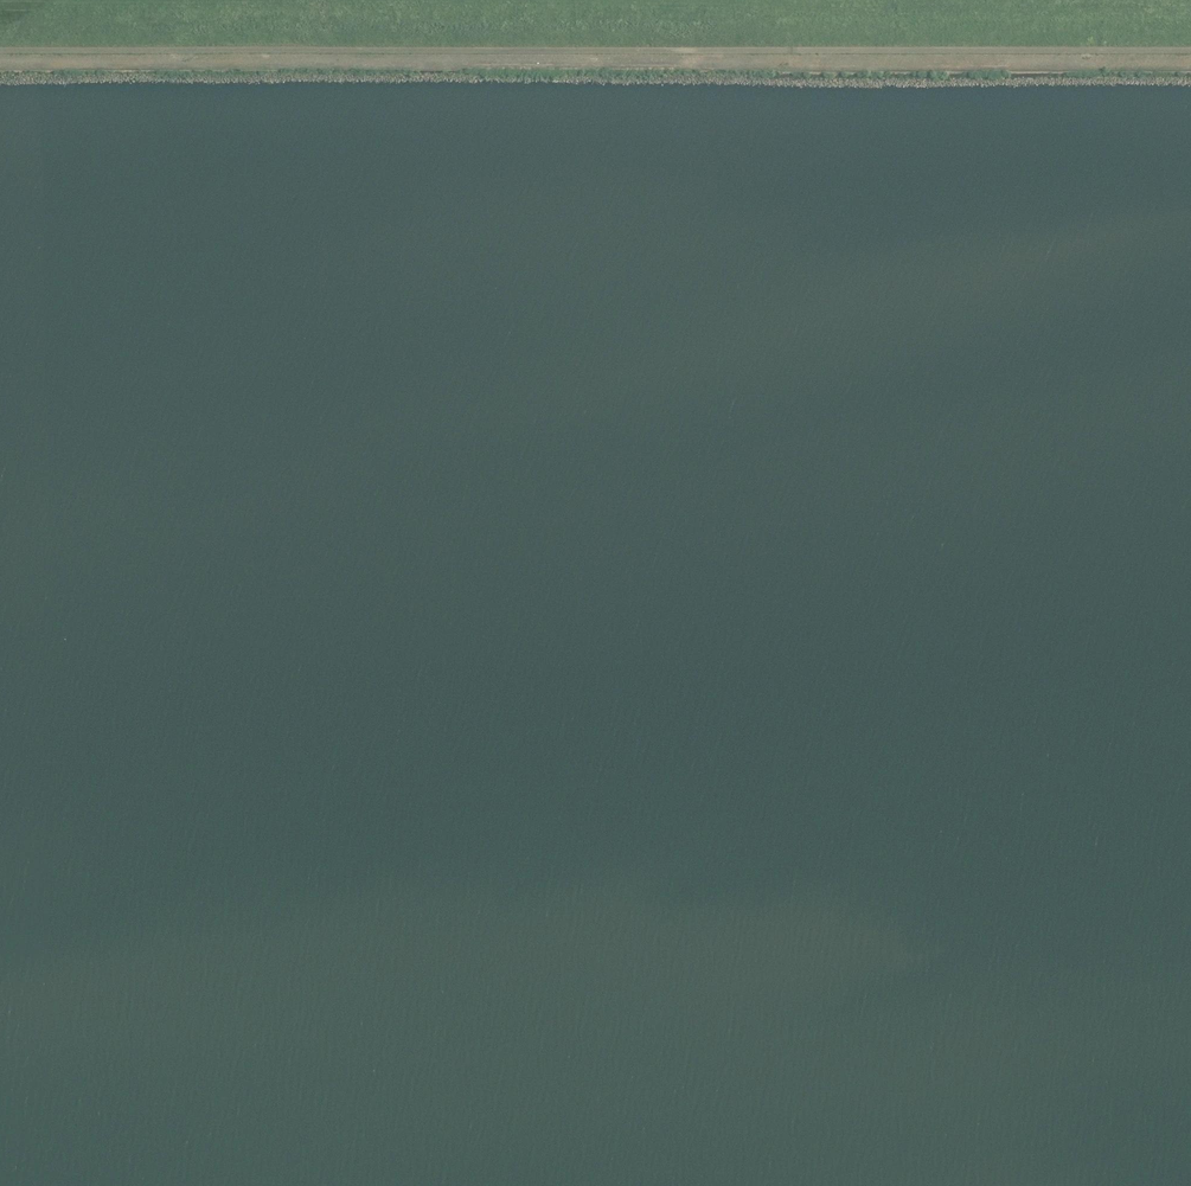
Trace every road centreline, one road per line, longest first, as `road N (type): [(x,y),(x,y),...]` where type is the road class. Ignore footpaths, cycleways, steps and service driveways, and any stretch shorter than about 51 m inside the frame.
road 1 (unclassified): [(0,48),(1190,48)]

